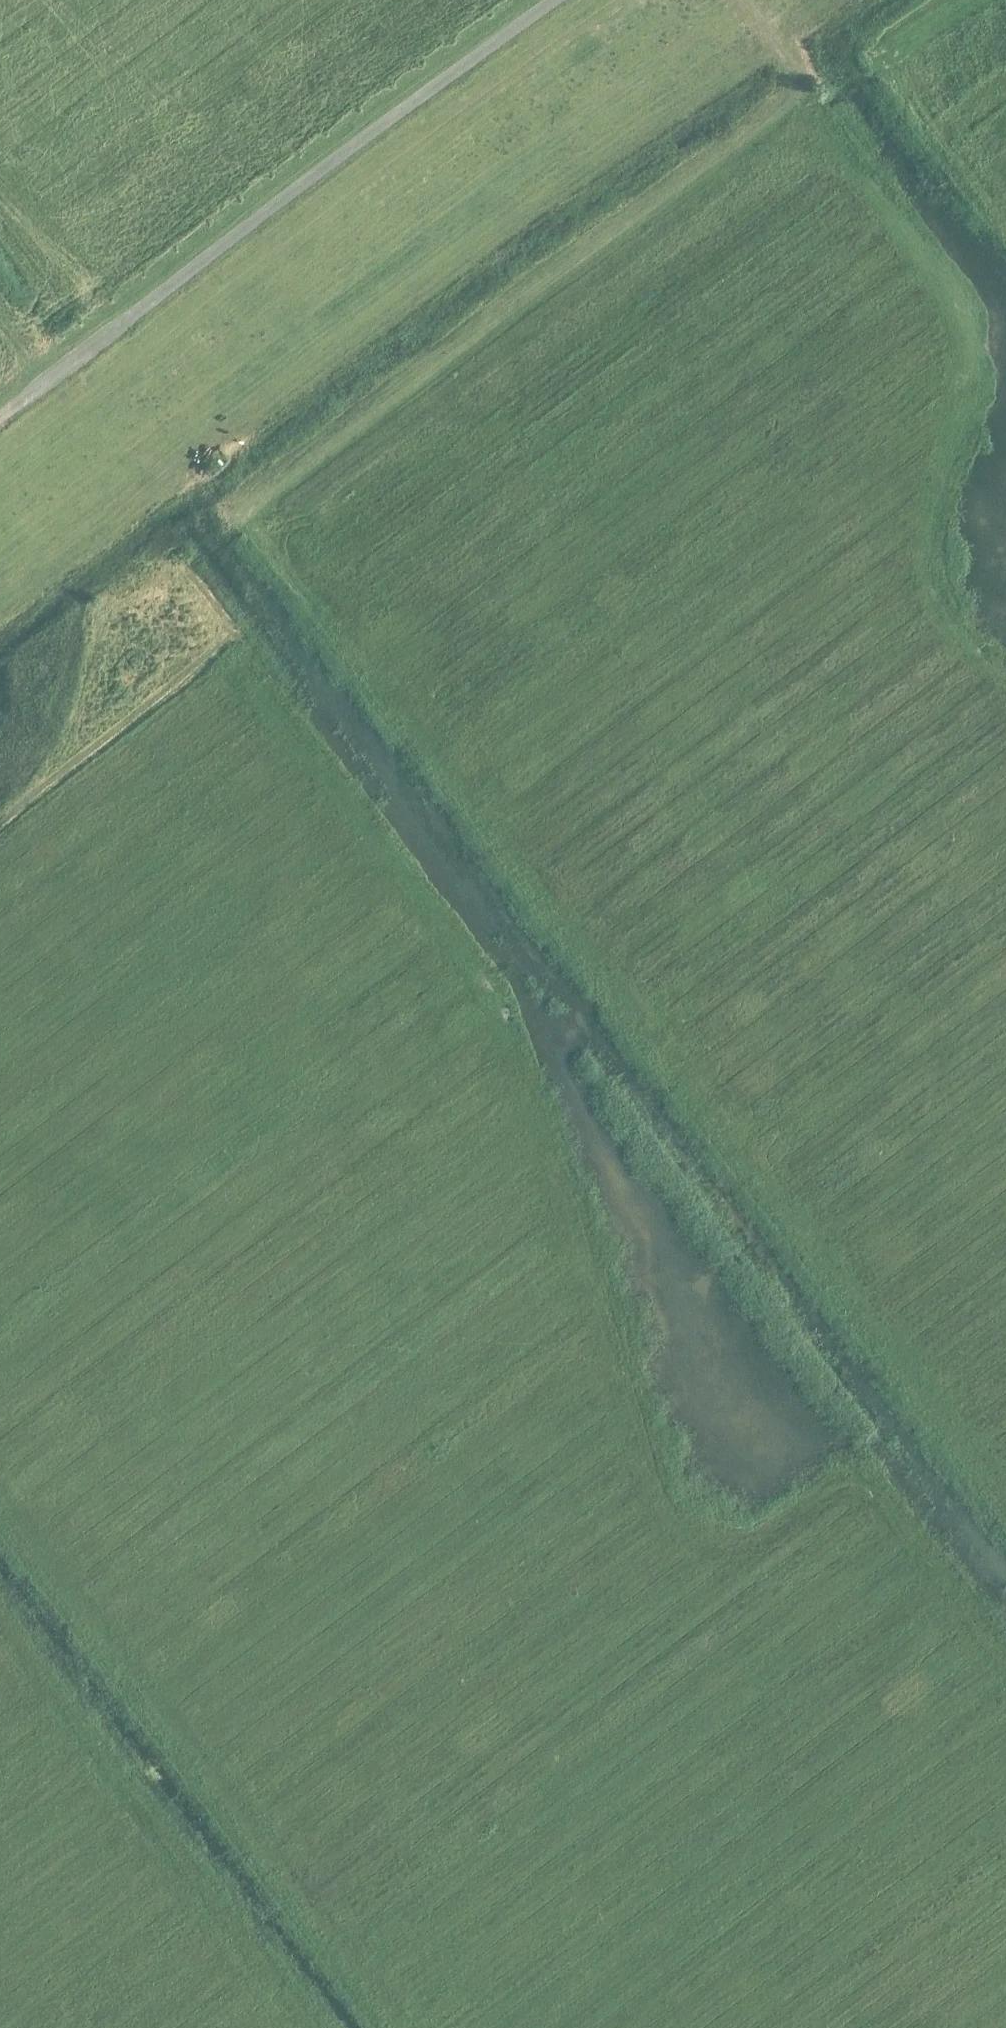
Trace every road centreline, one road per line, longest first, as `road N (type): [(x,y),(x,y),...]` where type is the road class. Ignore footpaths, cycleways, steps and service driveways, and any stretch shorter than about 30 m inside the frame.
road 1 (unclassified): [(0,417),(555,0)]

